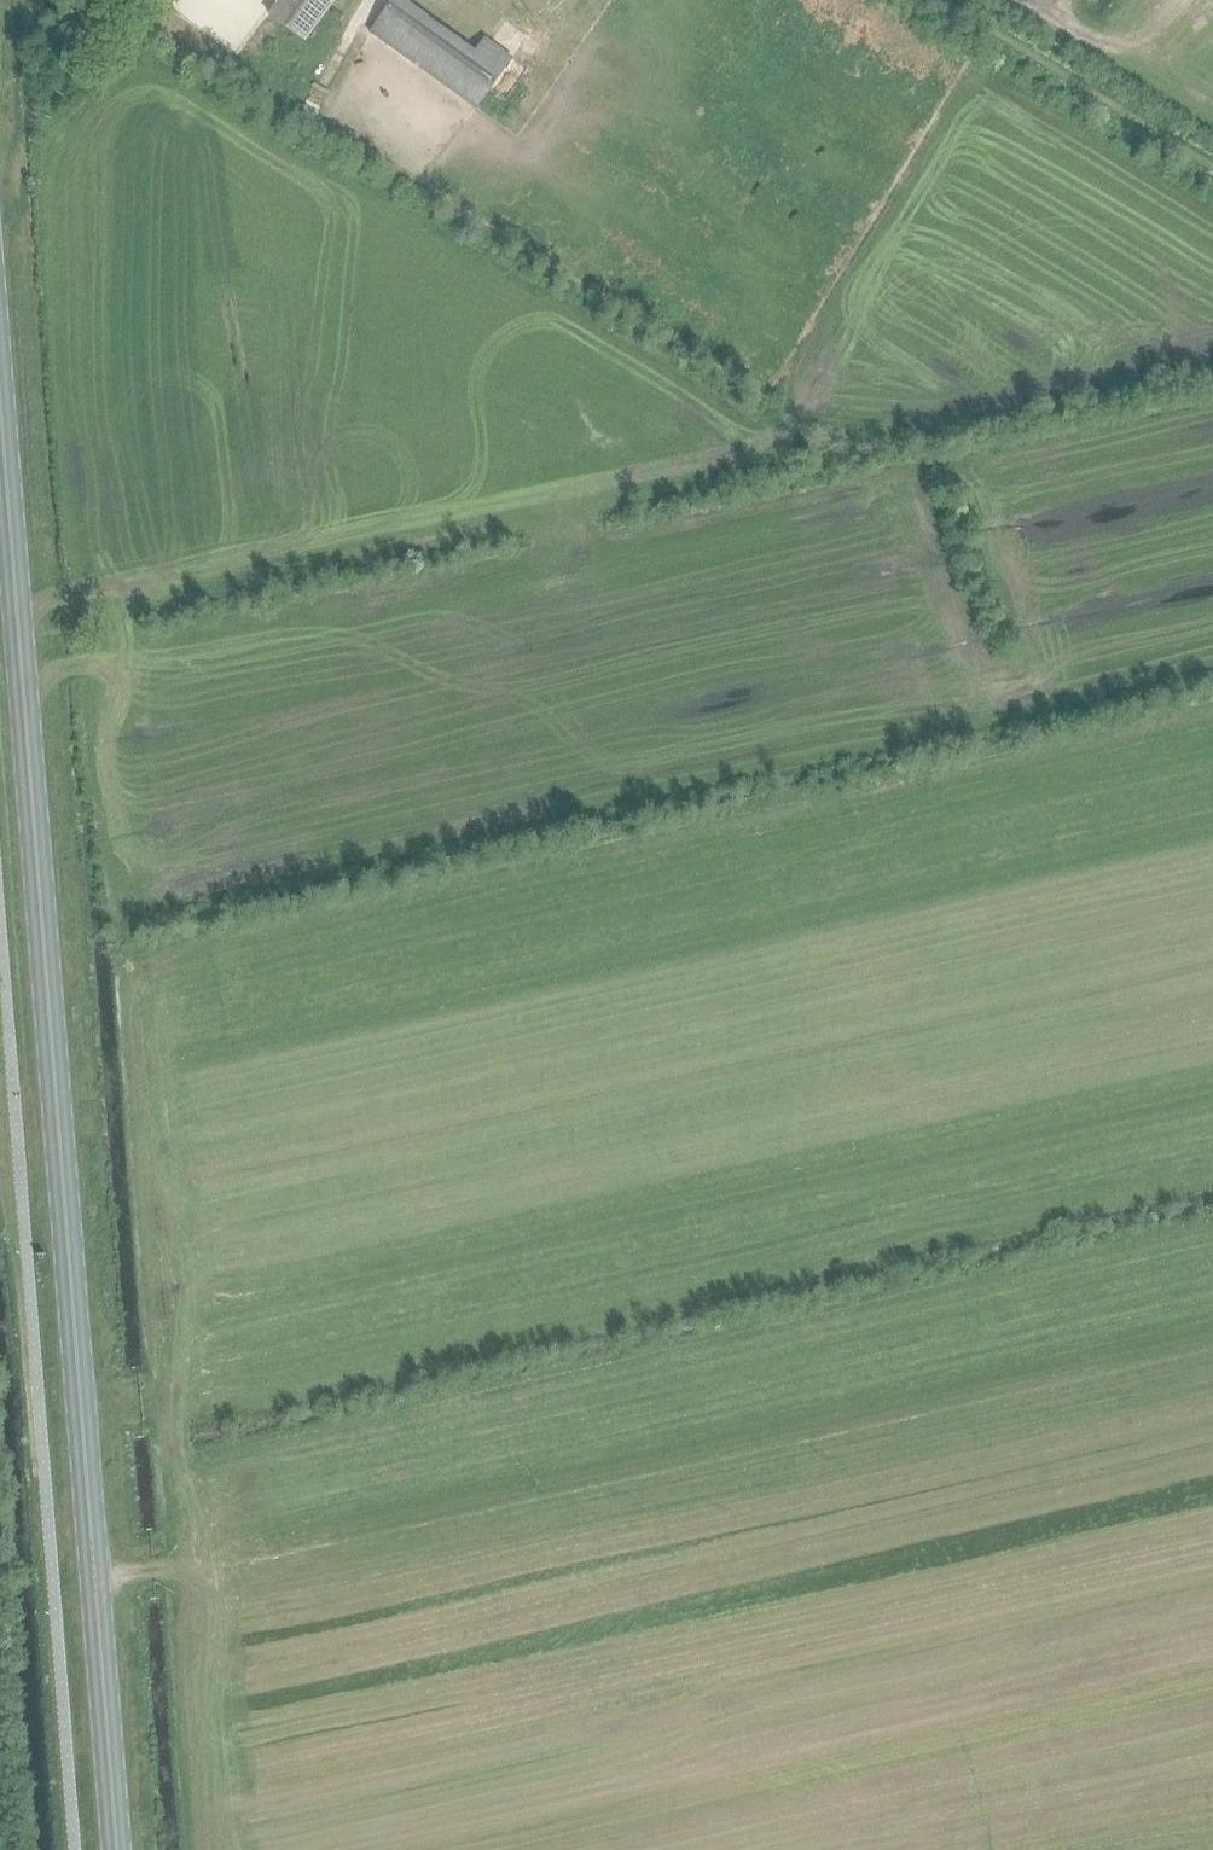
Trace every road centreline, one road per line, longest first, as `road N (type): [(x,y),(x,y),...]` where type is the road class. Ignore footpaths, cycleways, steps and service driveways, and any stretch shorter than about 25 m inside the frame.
road 1 (tertiary): [(0,407),(116,1849)]
road 2 (track): [(947,0),(1212,169)]

